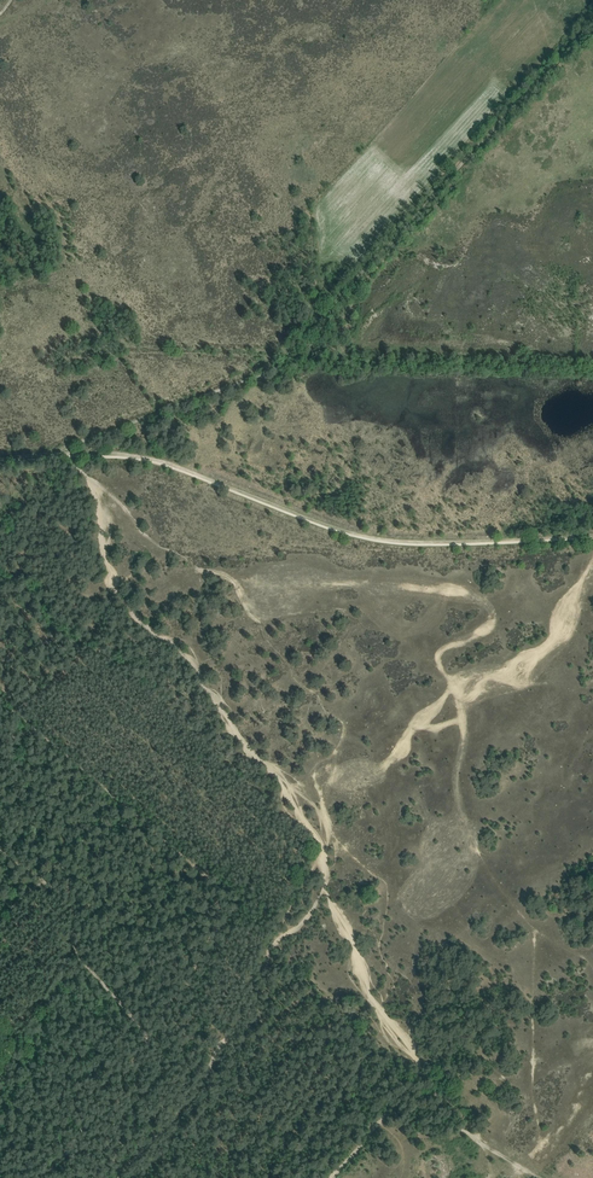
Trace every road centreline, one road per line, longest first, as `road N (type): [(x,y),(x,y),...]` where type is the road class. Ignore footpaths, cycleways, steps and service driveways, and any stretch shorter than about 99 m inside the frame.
road 1 (track): [(0,697),(204,871),(219,908),(188,985),(145,1030),(141,1055),(43,1177)]
road 2 (track): [(592,535),(397,539),(136,451),(0,458)]
road 3 (track): [(288,358),(592,24)]
road 4 (track): [(63,453),(277,370),(288,358)]
road 5 (track): [(44,877),(72,908),(74,944),(90,970),(145,1030)]

